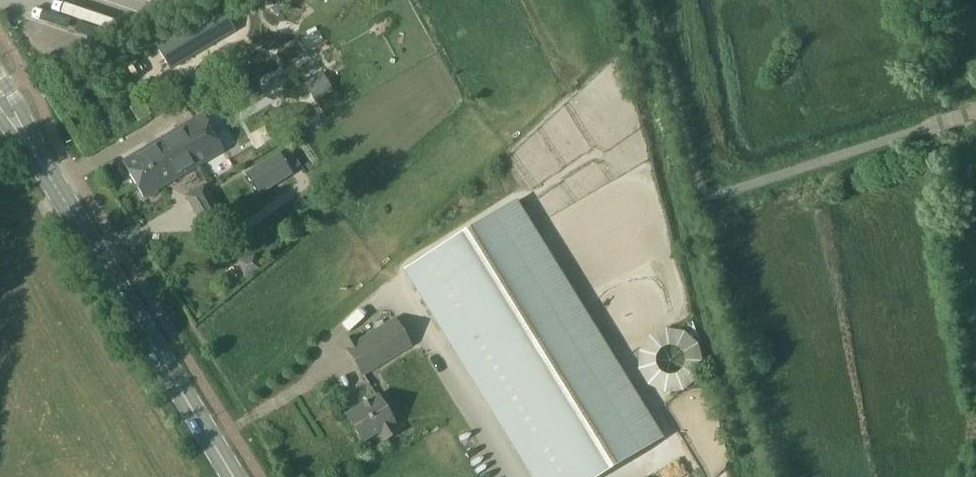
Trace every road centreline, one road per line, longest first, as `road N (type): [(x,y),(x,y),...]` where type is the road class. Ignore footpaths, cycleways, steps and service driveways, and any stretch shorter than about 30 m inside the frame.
road 1 (tertiary): [(234,476),(51,177)]

